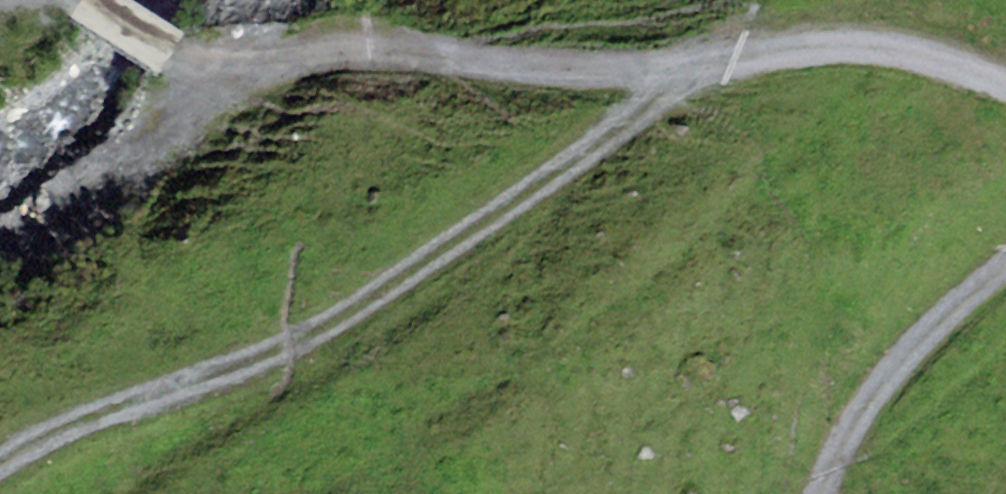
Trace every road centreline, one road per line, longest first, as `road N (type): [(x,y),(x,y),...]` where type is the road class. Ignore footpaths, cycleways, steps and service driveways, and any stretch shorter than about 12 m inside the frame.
road 1 (track): [(1005,84),(893,50),(697,70),(526,75),(450,51),(363,44),(250,65),(171,48)]
road 2 (track): [(697,70),(430,271),(345,320),(203,386),(67,421),(0,463)]
road 3 (track): [(1005,257),(932,320),(889,370),(847,427),(820,493)]

